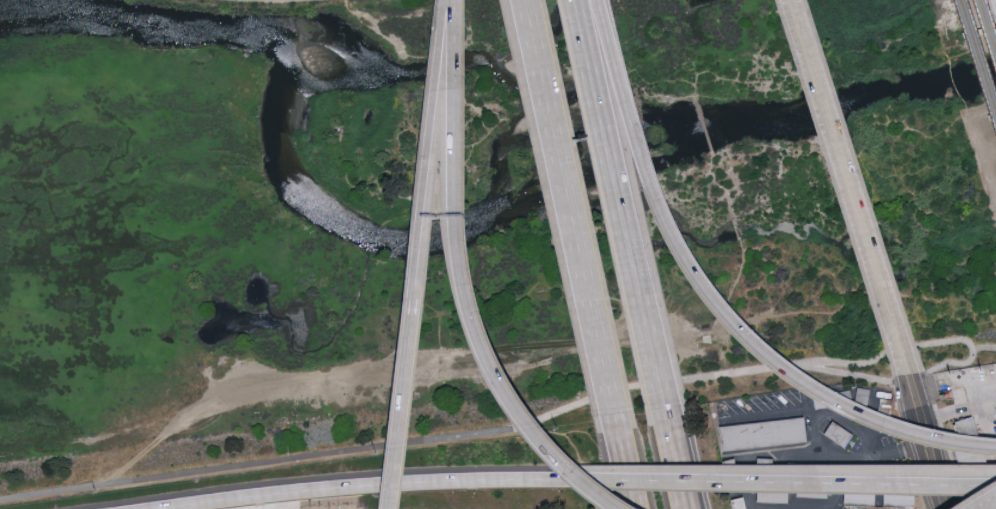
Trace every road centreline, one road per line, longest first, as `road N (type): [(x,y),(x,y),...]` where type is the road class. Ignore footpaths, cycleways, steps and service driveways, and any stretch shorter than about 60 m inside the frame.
road 1 (motorway): [(995,447),(924,437),(843,407),(791,376),(732,322),(674,241),(584,0)]
road 2 (motorway): [(451,0),(454,217),(475,327),(529,427),(618,508)]
road 3 (motorway): [(522,0),(607,420)]
road 4 (motorway): [(576,481),(421,482),(156,508)]
road 5 (motorway): [(666,411),(578,0)]
road 6 (motorway): [(995,485),(576,481)]
road 7 (primary): [(911,378),(793,0)]
road 8 (motorway): [(446,0),(420,228)]
road 9 (motorway): [(412,312),(389,508)]
road 10 (primary): [(950,508),(911,378)]

